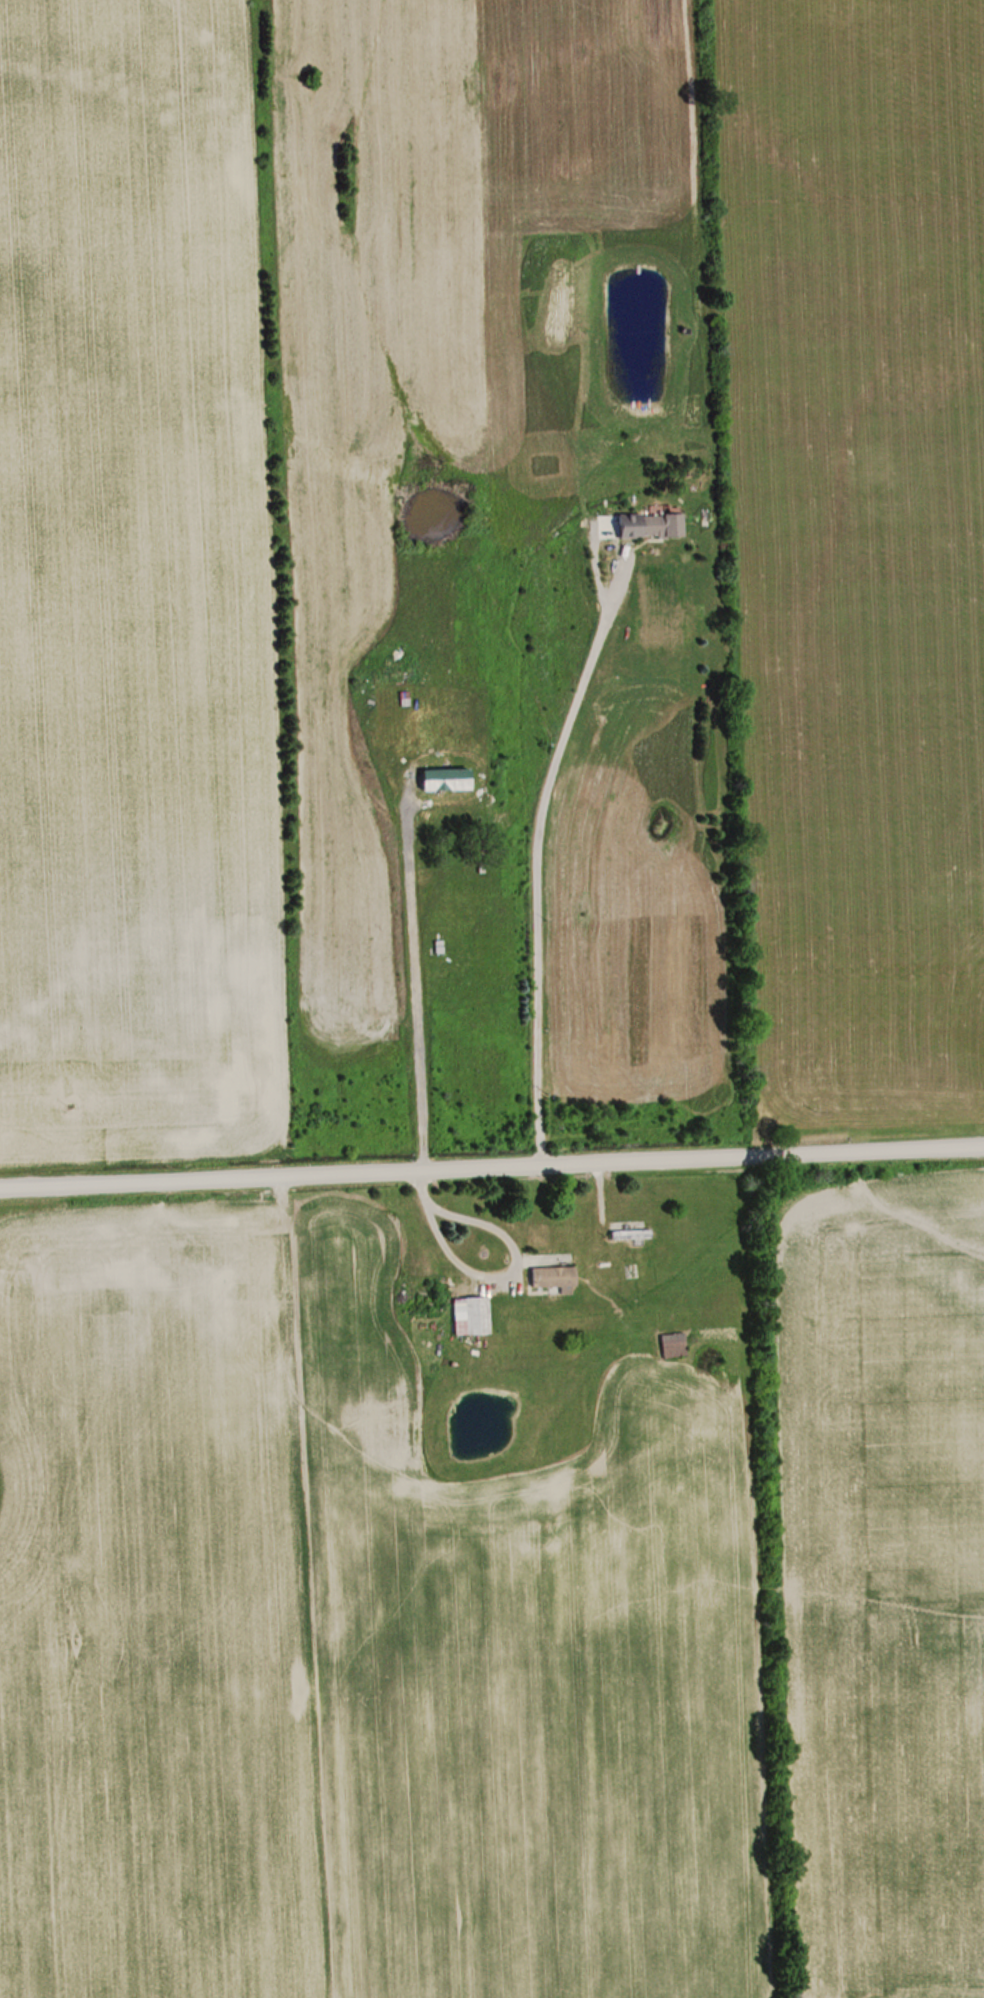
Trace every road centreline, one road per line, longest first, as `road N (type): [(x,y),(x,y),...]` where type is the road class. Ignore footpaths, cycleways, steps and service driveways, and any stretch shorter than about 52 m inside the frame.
road 1 (residential): [(0,1188),(983,1144)]

